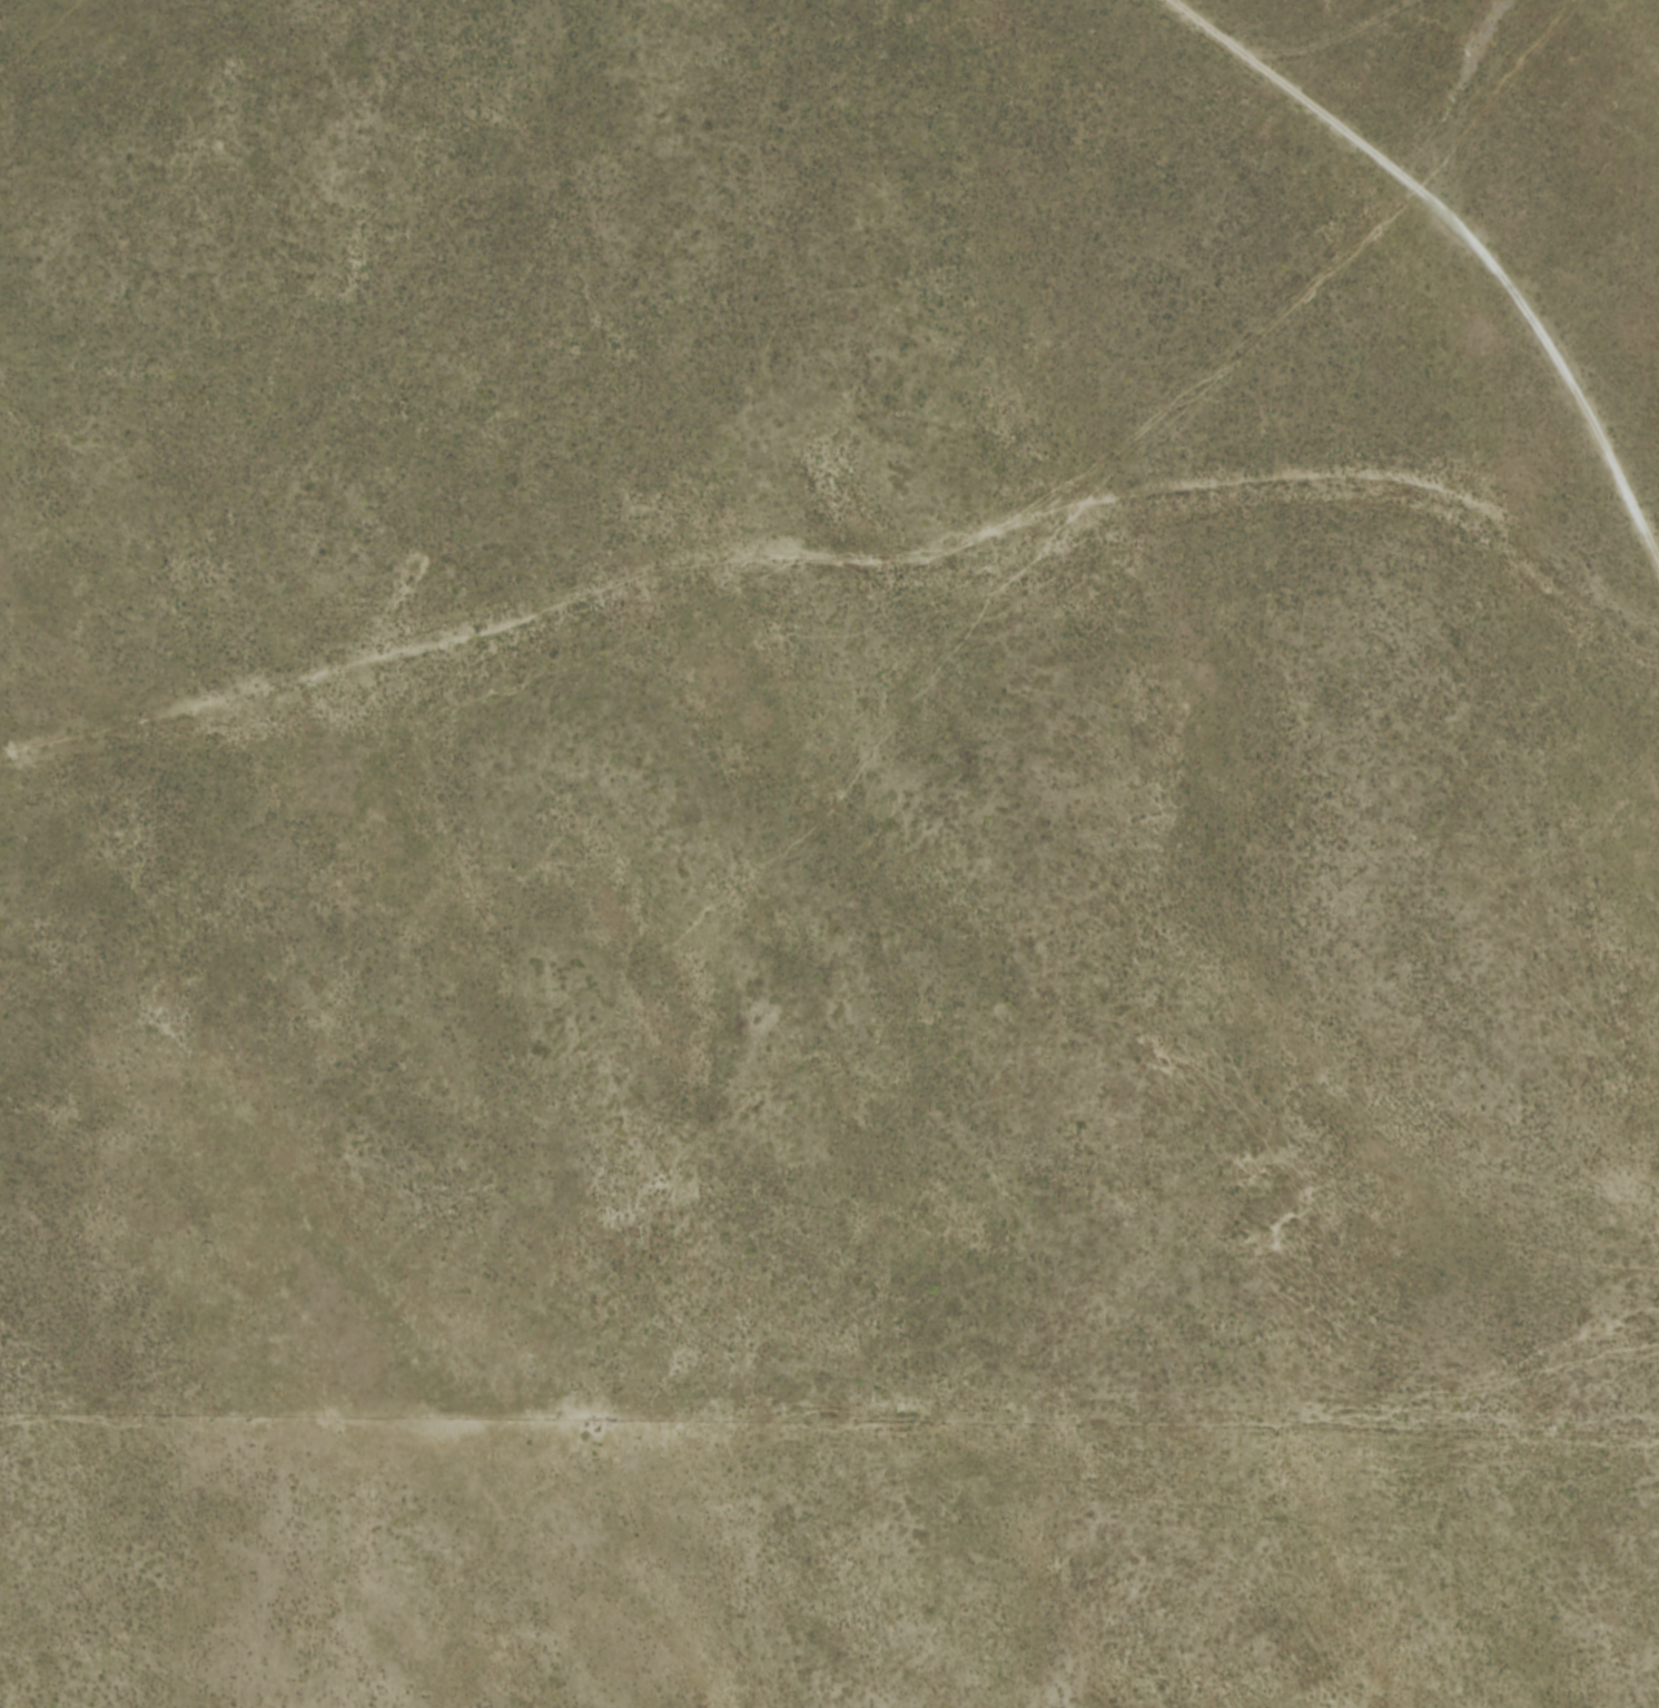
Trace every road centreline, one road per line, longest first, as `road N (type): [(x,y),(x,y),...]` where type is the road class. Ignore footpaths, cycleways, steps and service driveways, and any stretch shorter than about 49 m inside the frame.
road 1 (residential): [(1172,0),(1422,194),(1499,274),(1560,363),(1658,559)]

